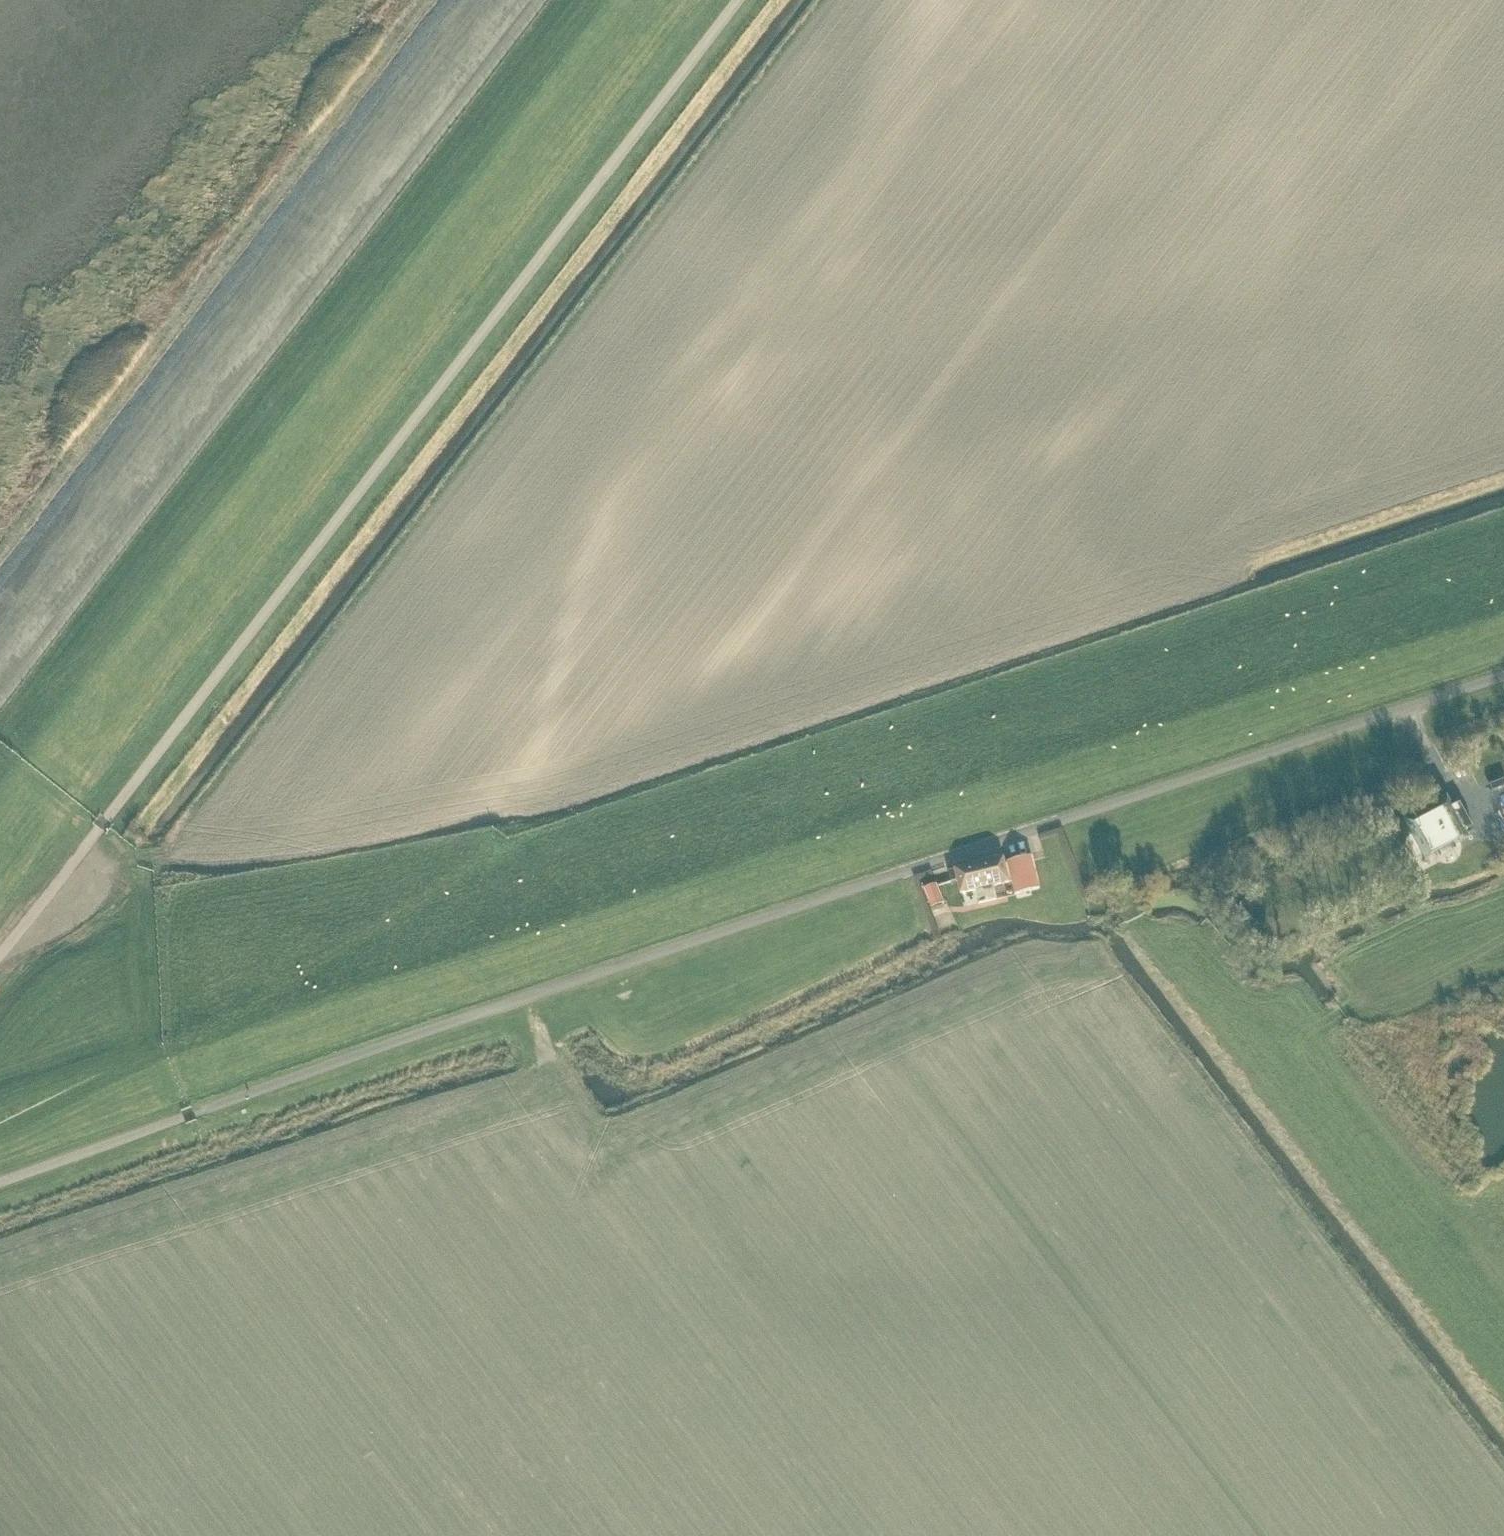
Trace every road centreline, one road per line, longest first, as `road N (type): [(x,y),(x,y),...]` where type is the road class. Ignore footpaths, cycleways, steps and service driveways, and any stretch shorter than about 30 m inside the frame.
road 1 (unclassified): [(0,1183),(762,919),(1503,676)]
road 2 (unclassified): [(0,955),(740,0)]

